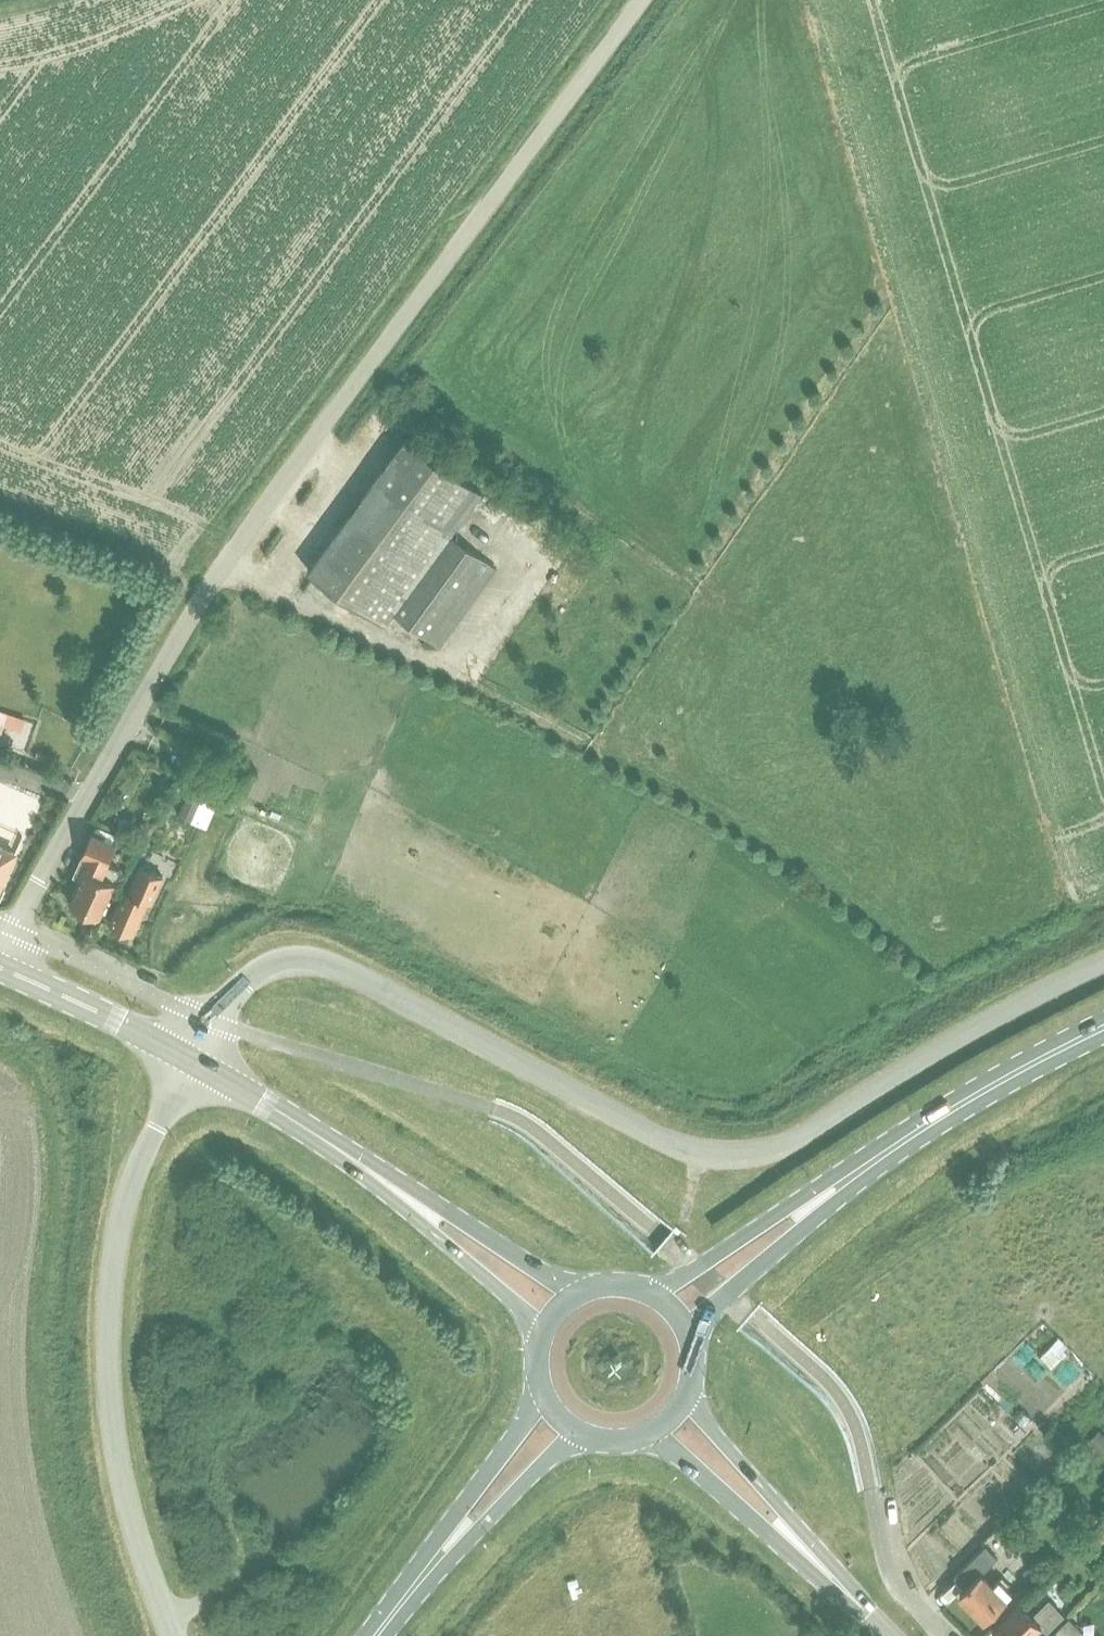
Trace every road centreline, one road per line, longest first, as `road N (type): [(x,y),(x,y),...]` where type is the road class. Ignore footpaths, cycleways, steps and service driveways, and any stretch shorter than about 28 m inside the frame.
road 1 (unclassified): [(0,962),(88,788),(237,544),(642,0)]
road 2 (unclassified): [(192,1061),(211,1020),(249,978),(306,963),(365,983),(662,1140),(732,1155),(787,1144),(1103,962)]
road 3 (unclassified): [(172,1635),(118,1463),(108,1307),(130,1188),(192,1061)]
road 4 (primary): [(895,1147),(656,1293)]
road 5 (primary): [(691,1330),(895,1147)]
road 6 (primary): [(543,1403),(391,1615)]
road 7 (primary): [(391,1615),(541,1472),(584,1441)]
road 8 (secondary): [(575,1294),(365,1168)]
road 9 (secondary): [(365,1168),(542,1330)]
road 10 (primary): [(895,1147),(1103,1028)]
road 11 (tertiary): [(832,1578),(690,1402)]
road 12 (tertiary): [(657,1437),(832,1578)]
road 13 (secondary): [(0,968),(192,1061)]
road 14 (secondary): [(365,1168),(192,1061)]

